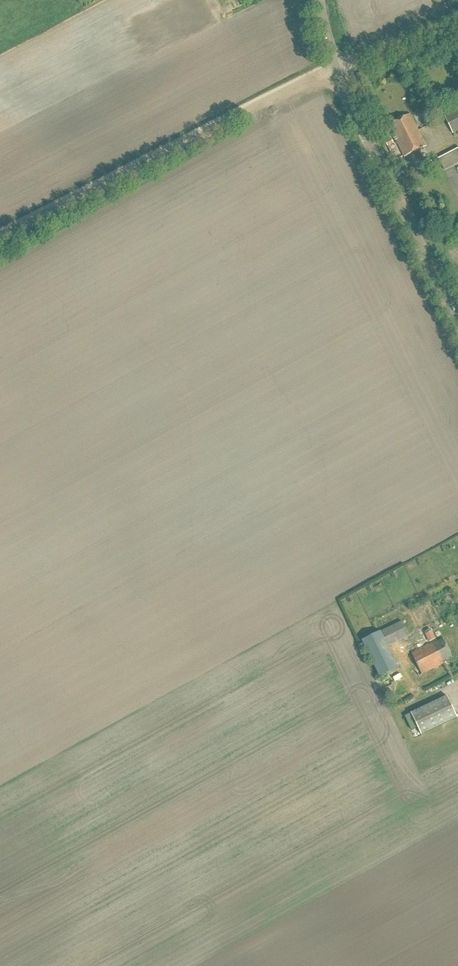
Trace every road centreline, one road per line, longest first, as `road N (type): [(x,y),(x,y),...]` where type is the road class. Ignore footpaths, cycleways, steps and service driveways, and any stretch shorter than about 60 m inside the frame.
road 1 (track): [(336,67),(0,237)]
road 2 (tertiary): [(457,318),(336,67)]
road 3 (unclassified): [(336,67),(457,16)]

